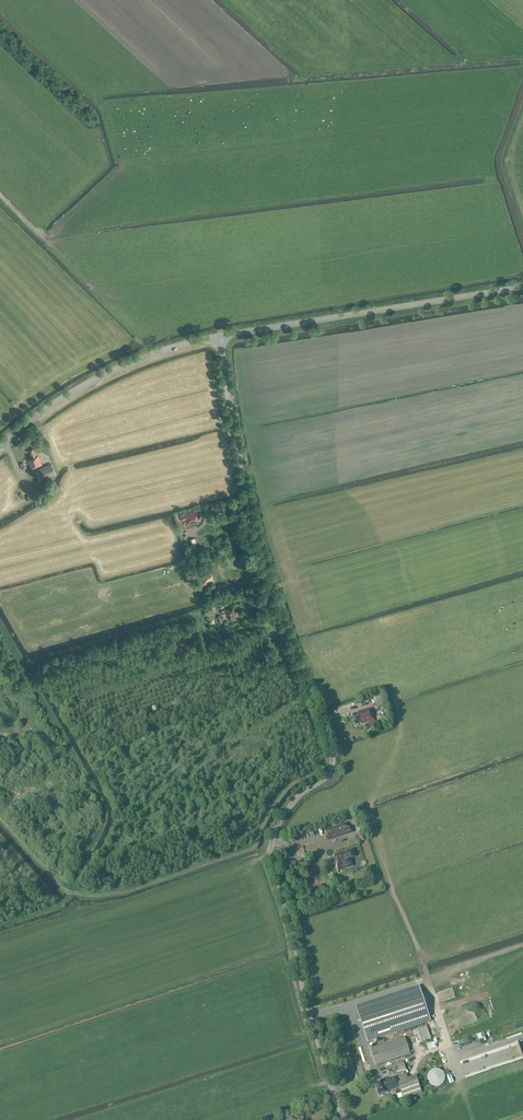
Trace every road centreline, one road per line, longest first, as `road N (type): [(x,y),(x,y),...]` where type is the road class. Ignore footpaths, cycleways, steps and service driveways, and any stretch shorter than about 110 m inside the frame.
road 1 (tertiary): [(221,336),(258,541),(332,756),(328,775),(283,816),(270,853),(344,1119)]
road 2 (tertiary): [(221,336),(522,287)]
road 3 (tertiary): [(0,445),(95,380),(221,336)]

